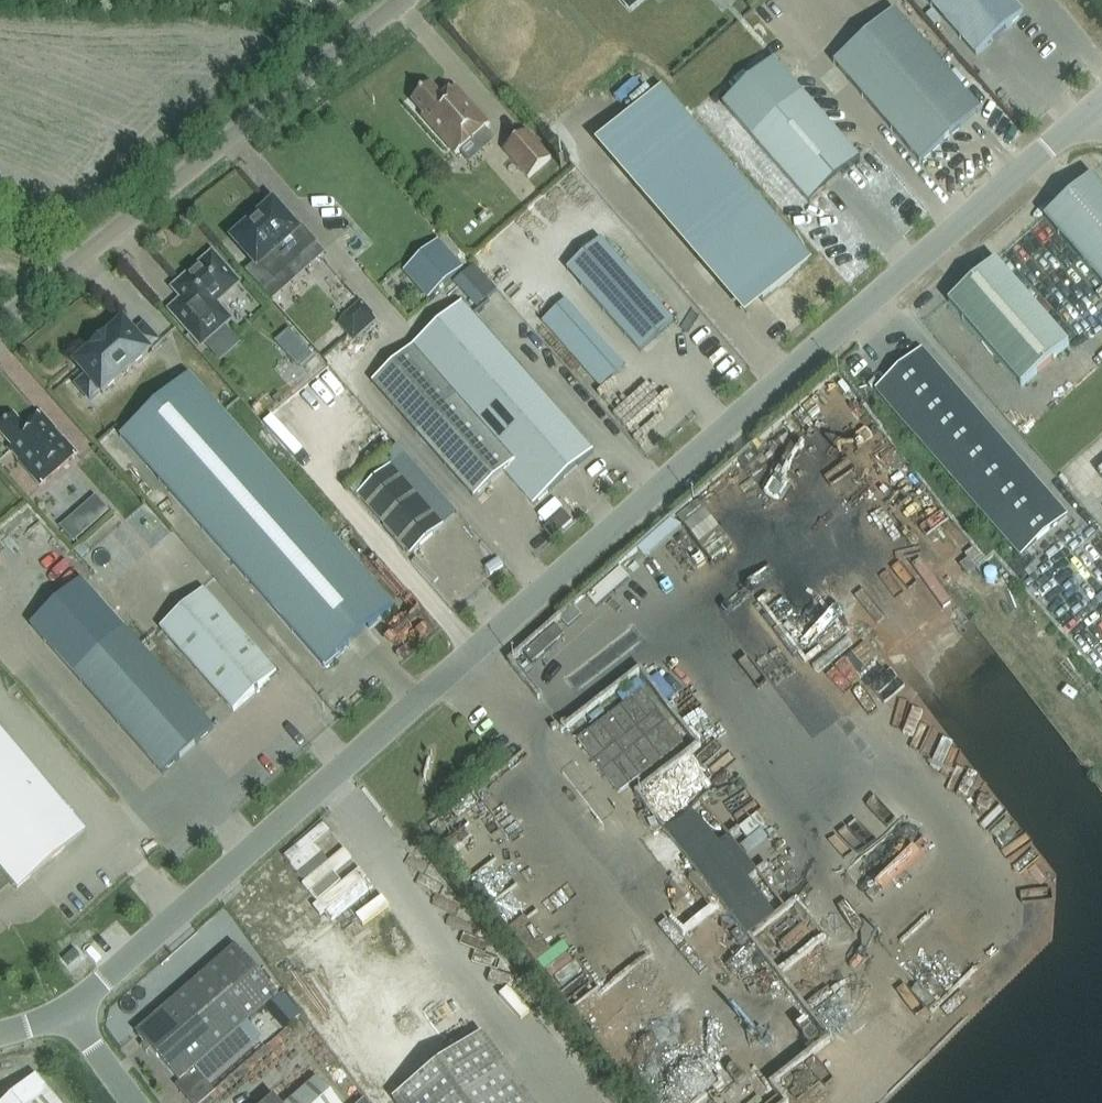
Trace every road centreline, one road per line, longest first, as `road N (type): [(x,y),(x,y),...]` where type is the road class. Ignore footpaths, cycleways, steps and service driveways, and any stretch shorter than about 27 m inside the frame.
road 1 (unclassified): [(0,1031),(44,1021),(103,985),(1101,102)]
road 2 (tertiary): [(0,321),(402,0)]

